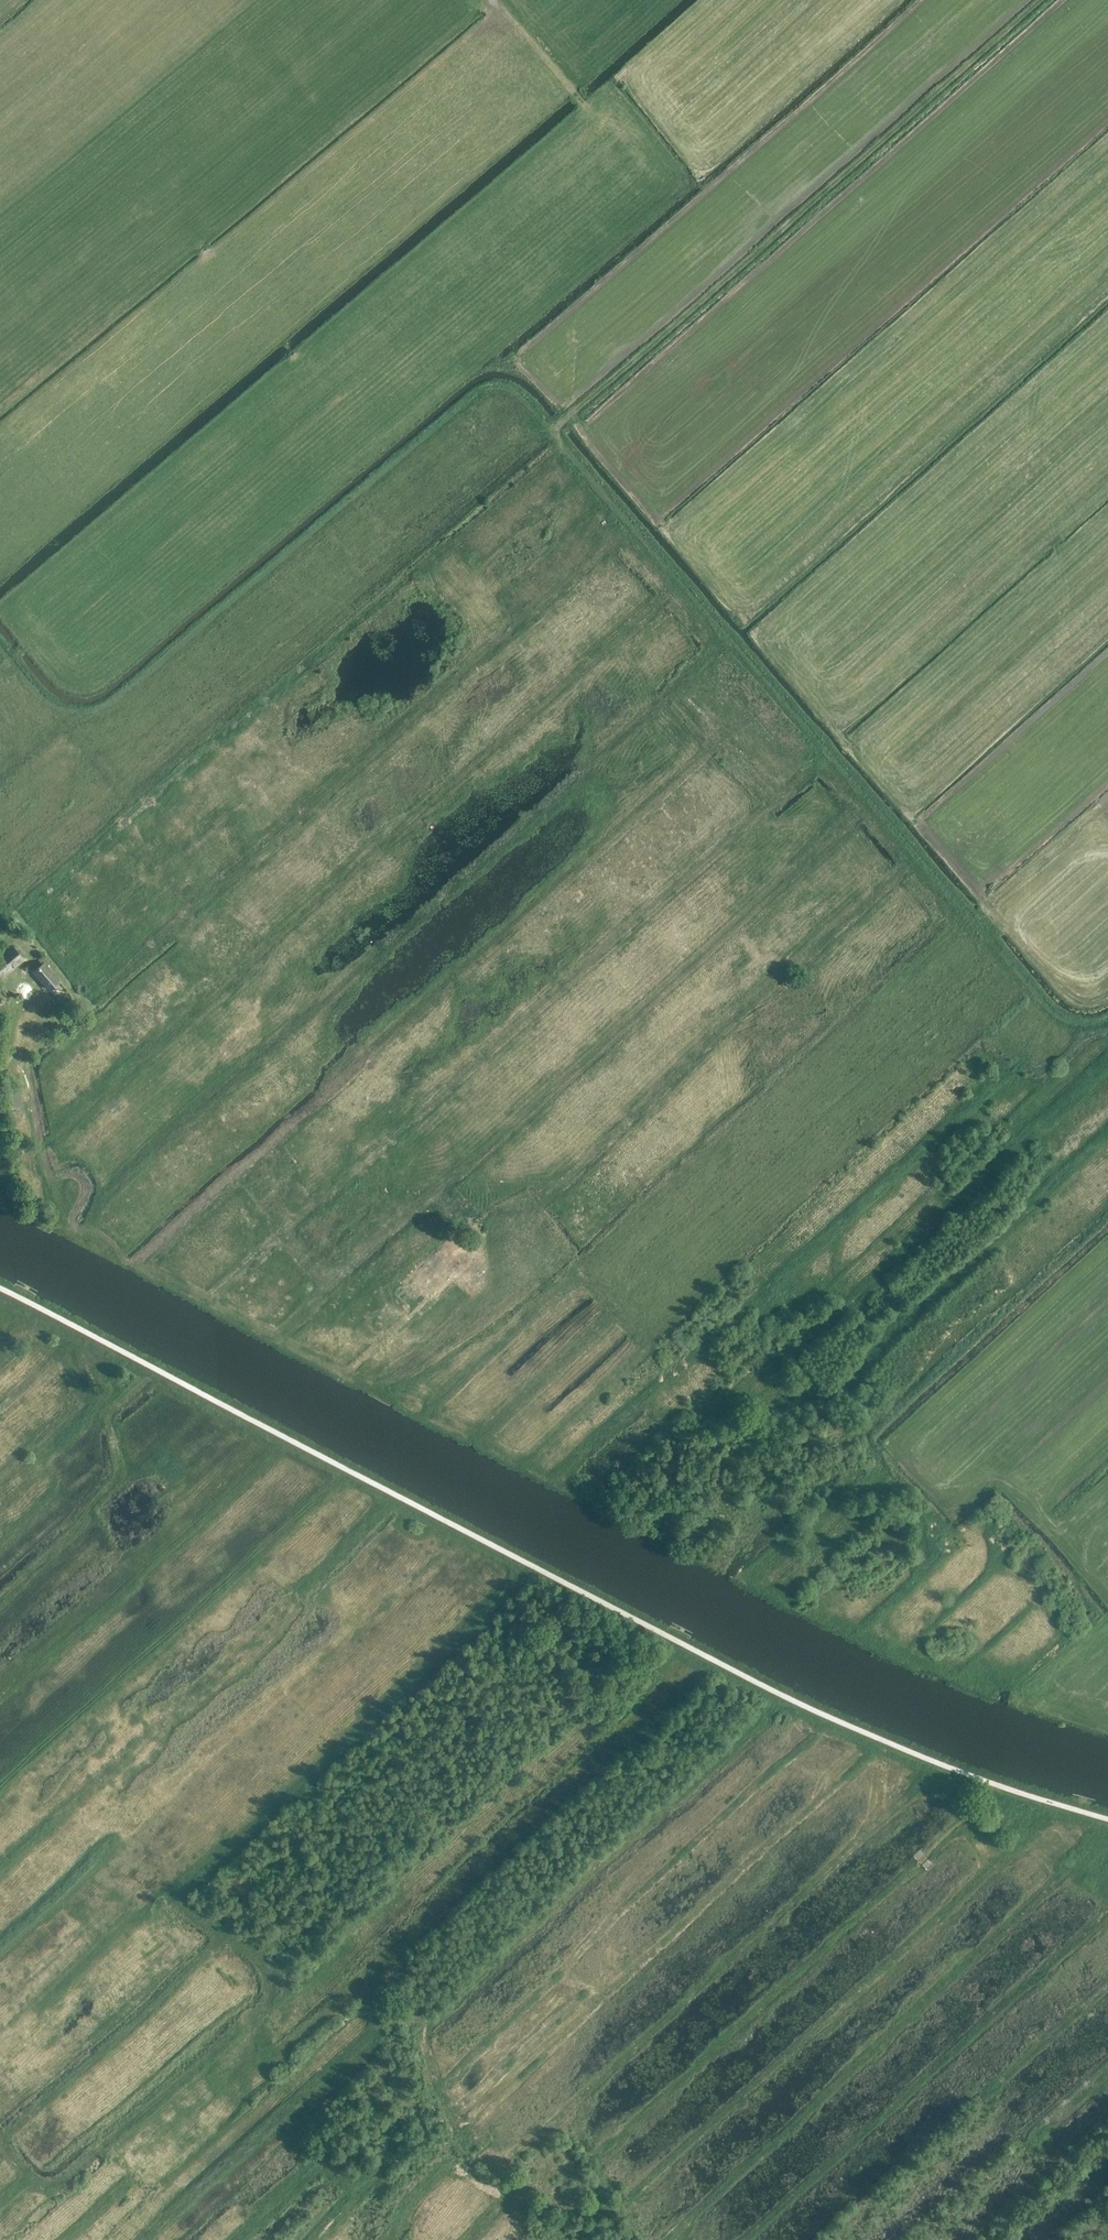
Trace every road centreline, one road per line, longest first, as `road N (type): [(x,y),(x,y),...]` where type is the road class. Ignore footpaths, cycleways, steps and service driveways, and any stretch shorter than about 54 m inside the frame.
road 1 (track): [(1107,1823),(980,1782),(803,1709),(152,1373)]
road 2 (track): [(14,1055),(25,1065),(53,1196),(67,1222),(100,1233),(126,1261),(276,1337)]
road 3 (track): [(152,1373),(0,1294)]

